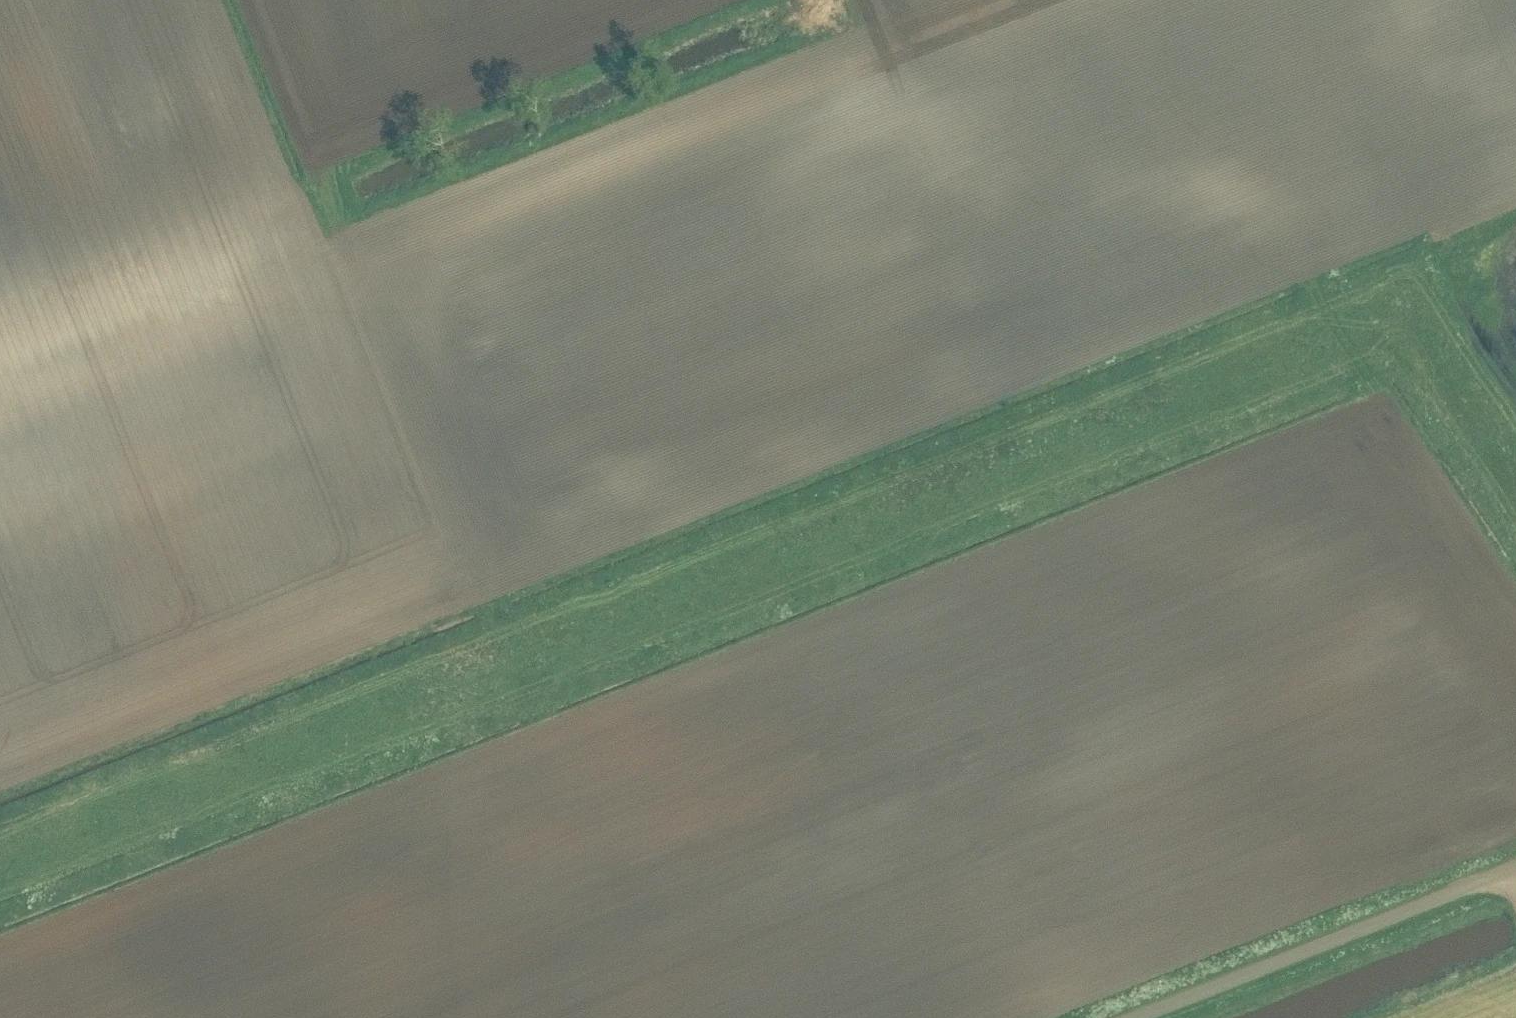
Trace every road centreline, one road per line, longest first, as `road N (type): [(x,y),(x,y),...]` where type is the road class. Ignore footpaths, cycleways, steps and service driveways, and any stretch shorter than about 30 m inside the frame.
road 1 (unclassified): [(1138,1017),(1515,868)]

